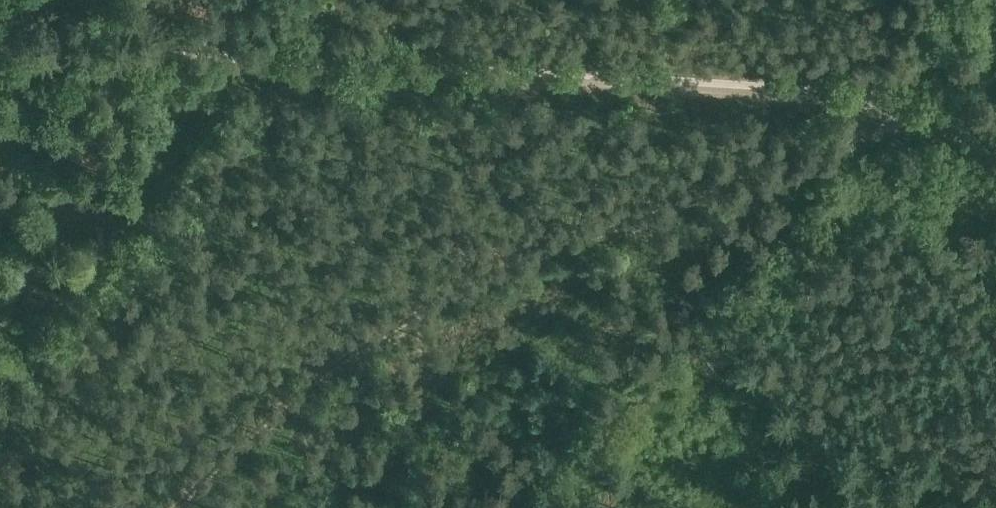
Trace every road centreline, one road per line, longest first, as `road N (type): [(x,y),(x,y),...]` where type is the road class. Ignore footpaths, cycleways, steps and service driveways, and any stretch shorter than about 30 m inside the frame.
road 1 (track): [(995,174),(944,131),(826,101),(0,56)]
road 2 (track): [(168,507),(279,407),(419,314),(611,223),(830,162),(913,122),(939,0)]
road 3 (track): [(716,507),(750,454),(907,454),(995,492)]

